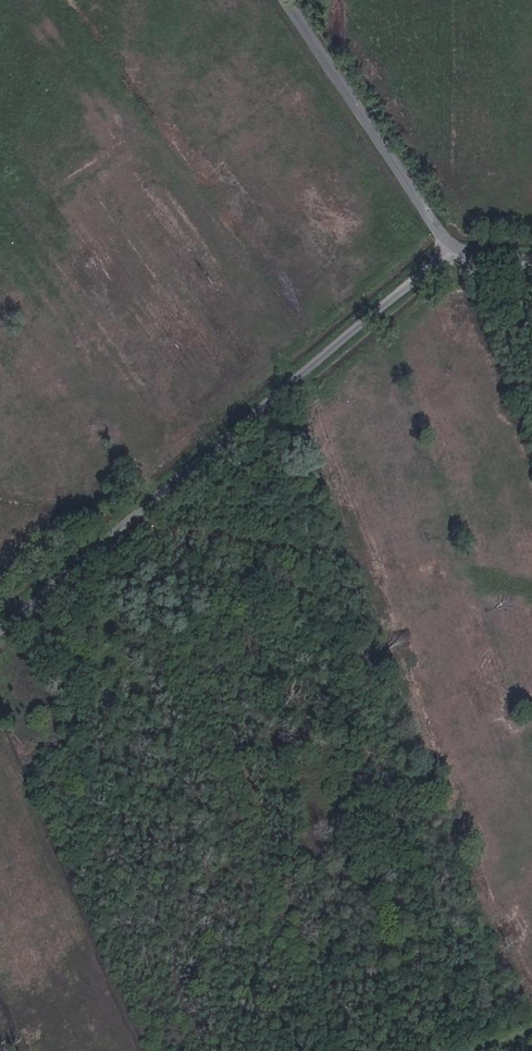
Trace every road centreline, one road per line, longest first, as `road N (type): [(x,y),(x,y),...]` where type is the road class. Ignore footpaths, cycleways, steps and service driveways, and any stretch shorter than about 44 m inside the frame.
road 1 (residential): [(455,247),(0,636)]
road 2 (tertiary): [(282,0),(455,247)]

